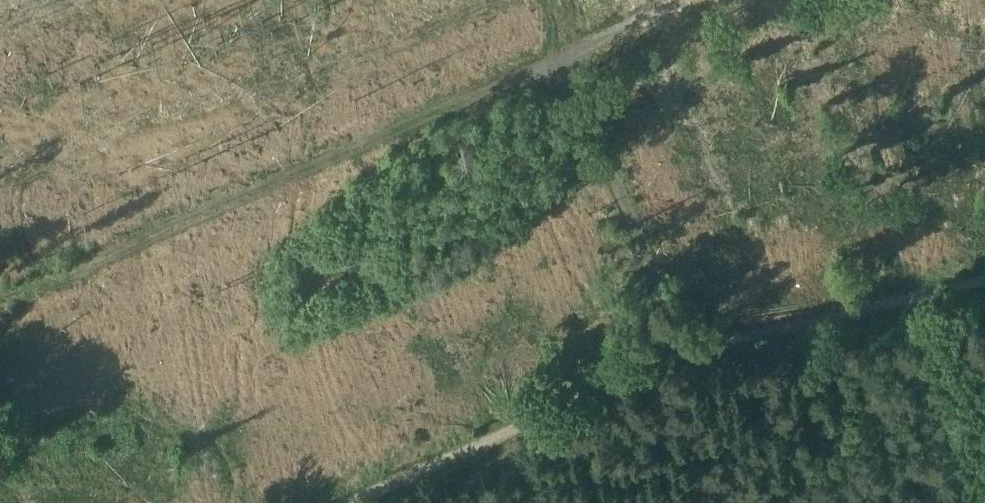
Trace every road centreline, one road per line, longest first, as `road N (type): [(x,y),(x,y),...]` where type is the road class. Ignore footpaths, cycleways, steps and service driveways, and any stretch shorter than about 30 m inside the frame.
road 1 (track): [(553,0),(552,71),(0,312)]
road 2 (track): [(356,502),(616,379),(984,287)]
road 3 (track): [(552,71),(681,361)]

